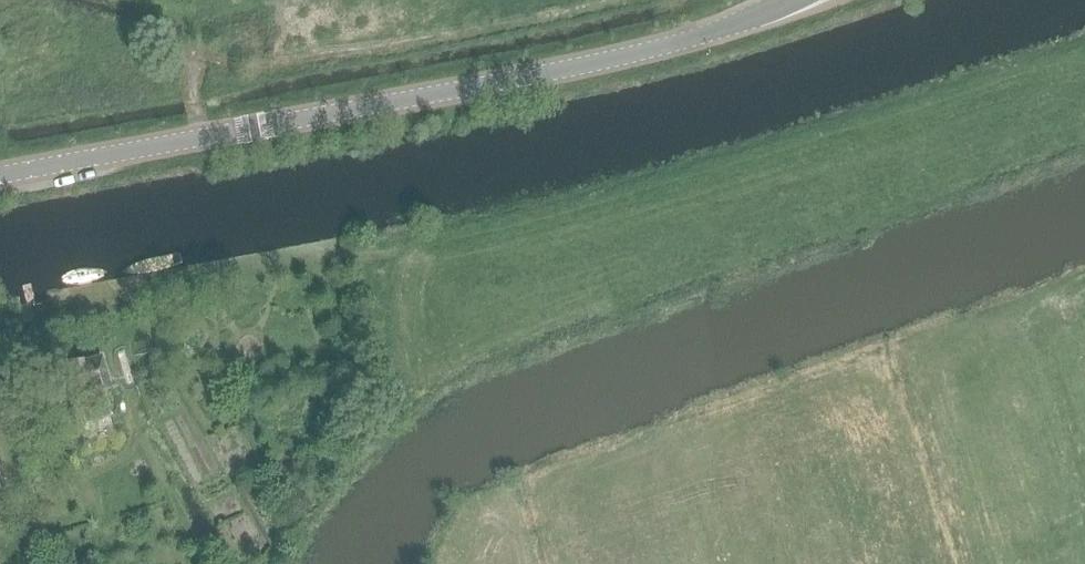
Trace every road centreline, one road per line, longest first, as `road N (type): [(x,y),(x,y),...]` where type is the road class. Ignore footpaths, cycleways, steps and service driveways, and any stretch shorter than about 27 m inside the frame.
road 1 (tertiary): [(0,179),(642,52),(791,0)]

